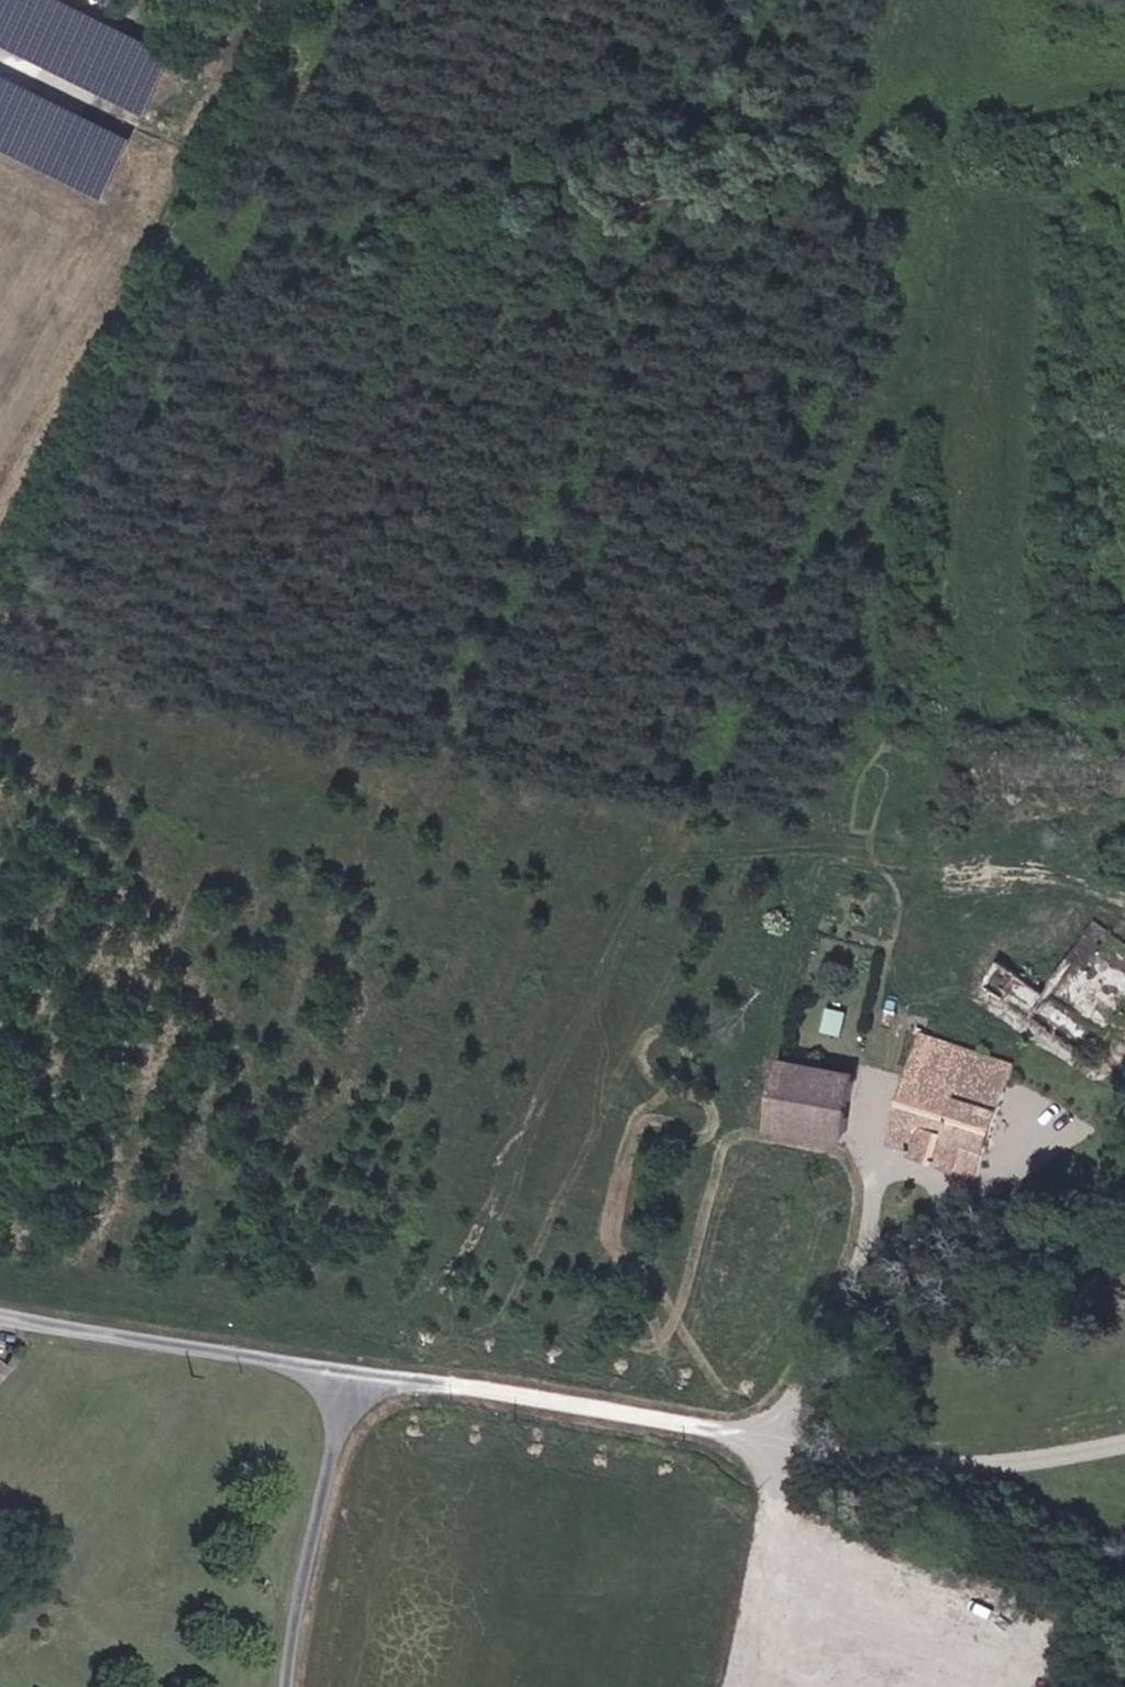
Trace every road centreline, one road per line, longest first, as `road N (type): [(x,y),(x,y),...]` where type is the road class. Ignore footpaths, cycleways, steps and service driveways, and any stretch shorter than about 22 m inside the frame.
road 1 (track): [(451,1385),(881,1460),(960,1466),(1124,1445)]
road 2 (residential): [(0,1314),(451,1385)]
road 3 (track): [(750,1435),(796,1407),(841,1358),(891,1254),(1047,1153)]

